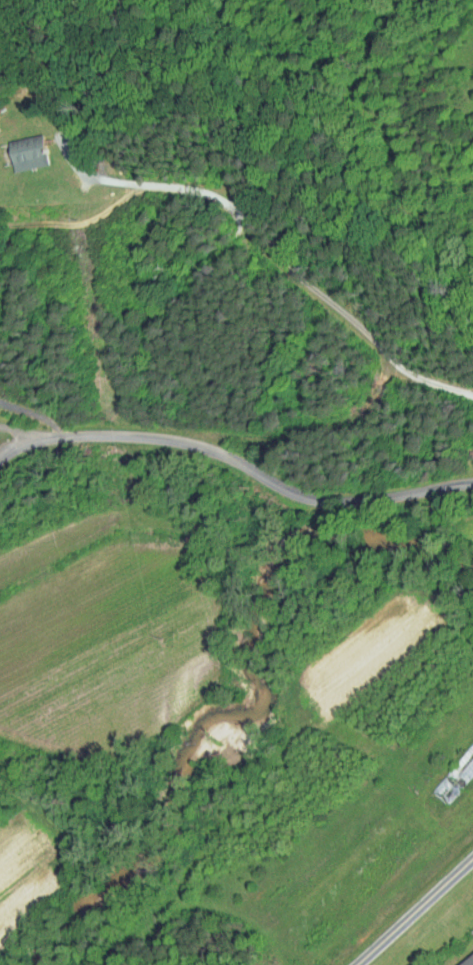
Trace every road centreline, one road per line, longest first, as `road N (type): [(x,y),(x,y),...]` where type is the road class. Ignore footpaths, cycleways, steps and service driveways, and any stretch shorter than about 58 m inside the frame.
road 1 (residential): [(472,483),(328,499),(199,446),(143,436),(43,440),(0,459)]
road 2 (residential): [(356,964),(472,858)]

